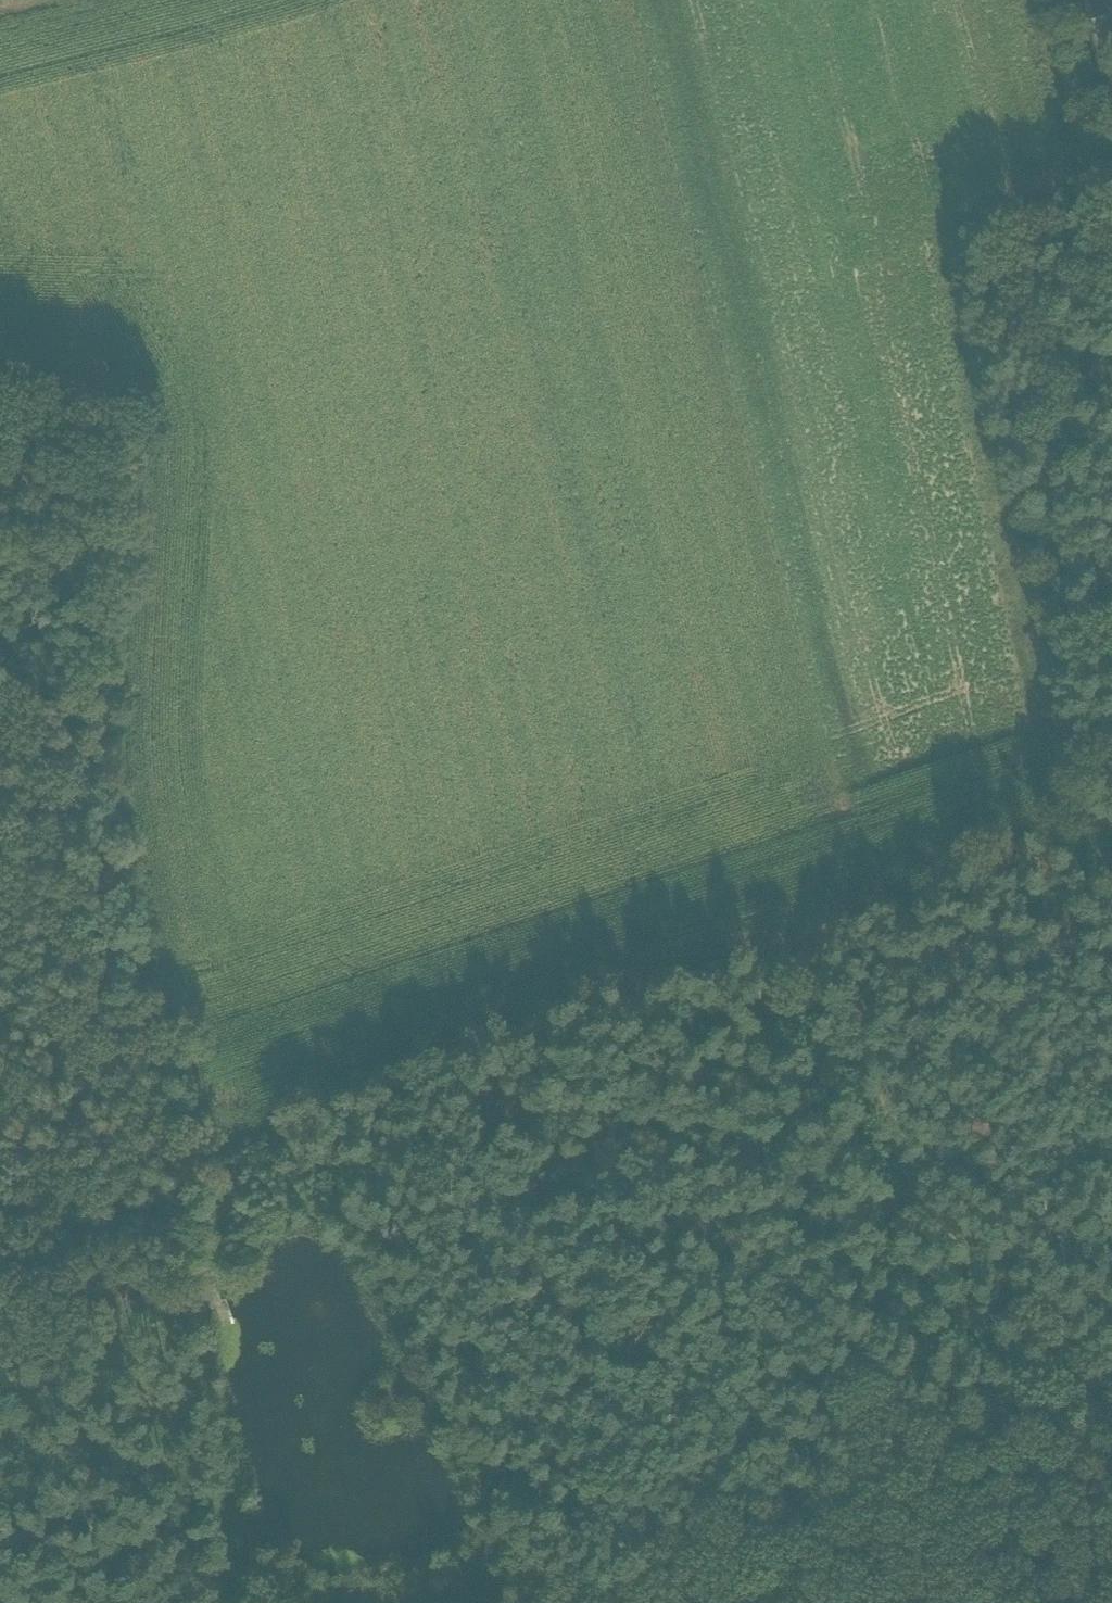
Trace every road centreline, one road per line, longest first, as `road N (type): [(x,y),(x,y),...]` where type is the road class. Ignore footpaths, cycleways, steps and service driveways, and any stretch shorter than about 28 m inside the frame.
road 1 (track): [(1111,1512),(1065,1352),(925,1212),(830,934)]
road 2 (track): [(1111,1377),(600,1602)]

